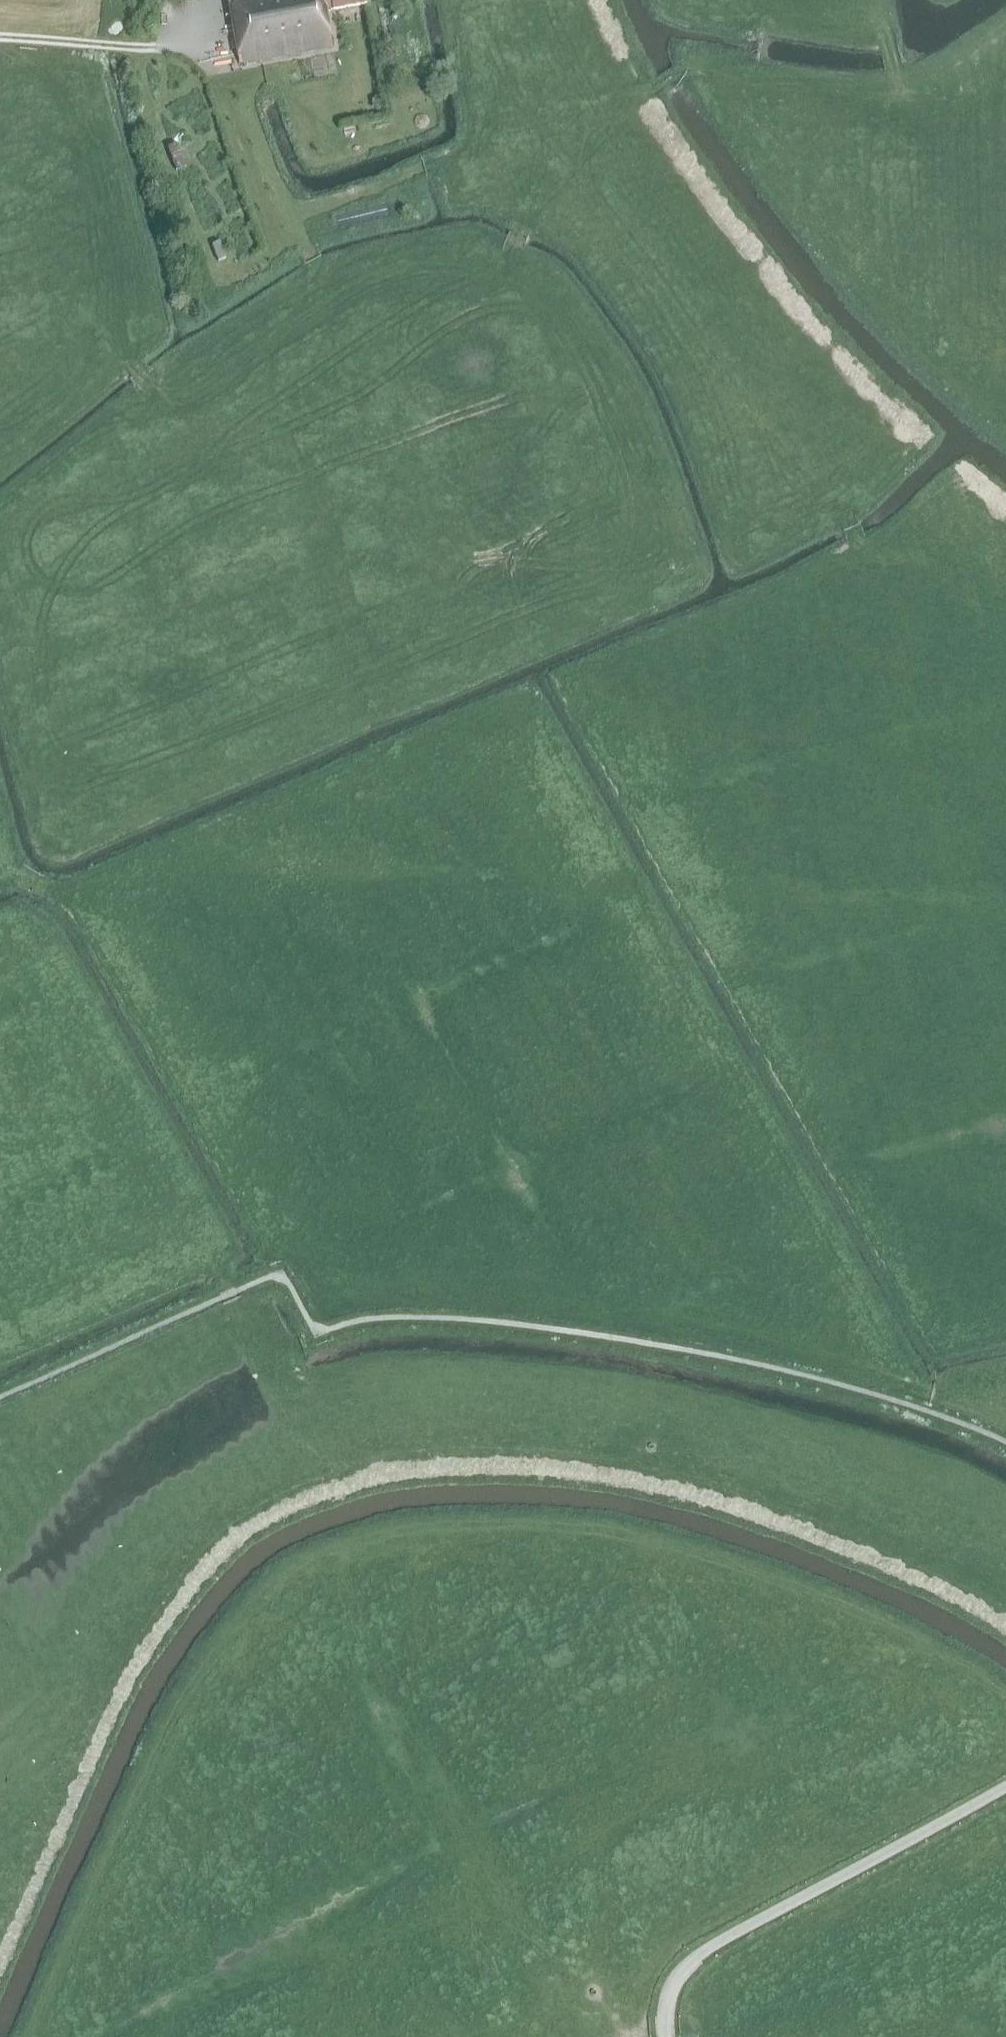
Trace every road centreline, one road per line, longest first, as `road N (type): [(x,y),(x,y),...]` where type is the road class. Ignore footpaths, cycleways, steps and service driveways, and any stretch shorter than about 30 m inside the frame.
road 1 (unclassified): [(660,2036),(666,1994),(695,1960),(1005,1788)]

